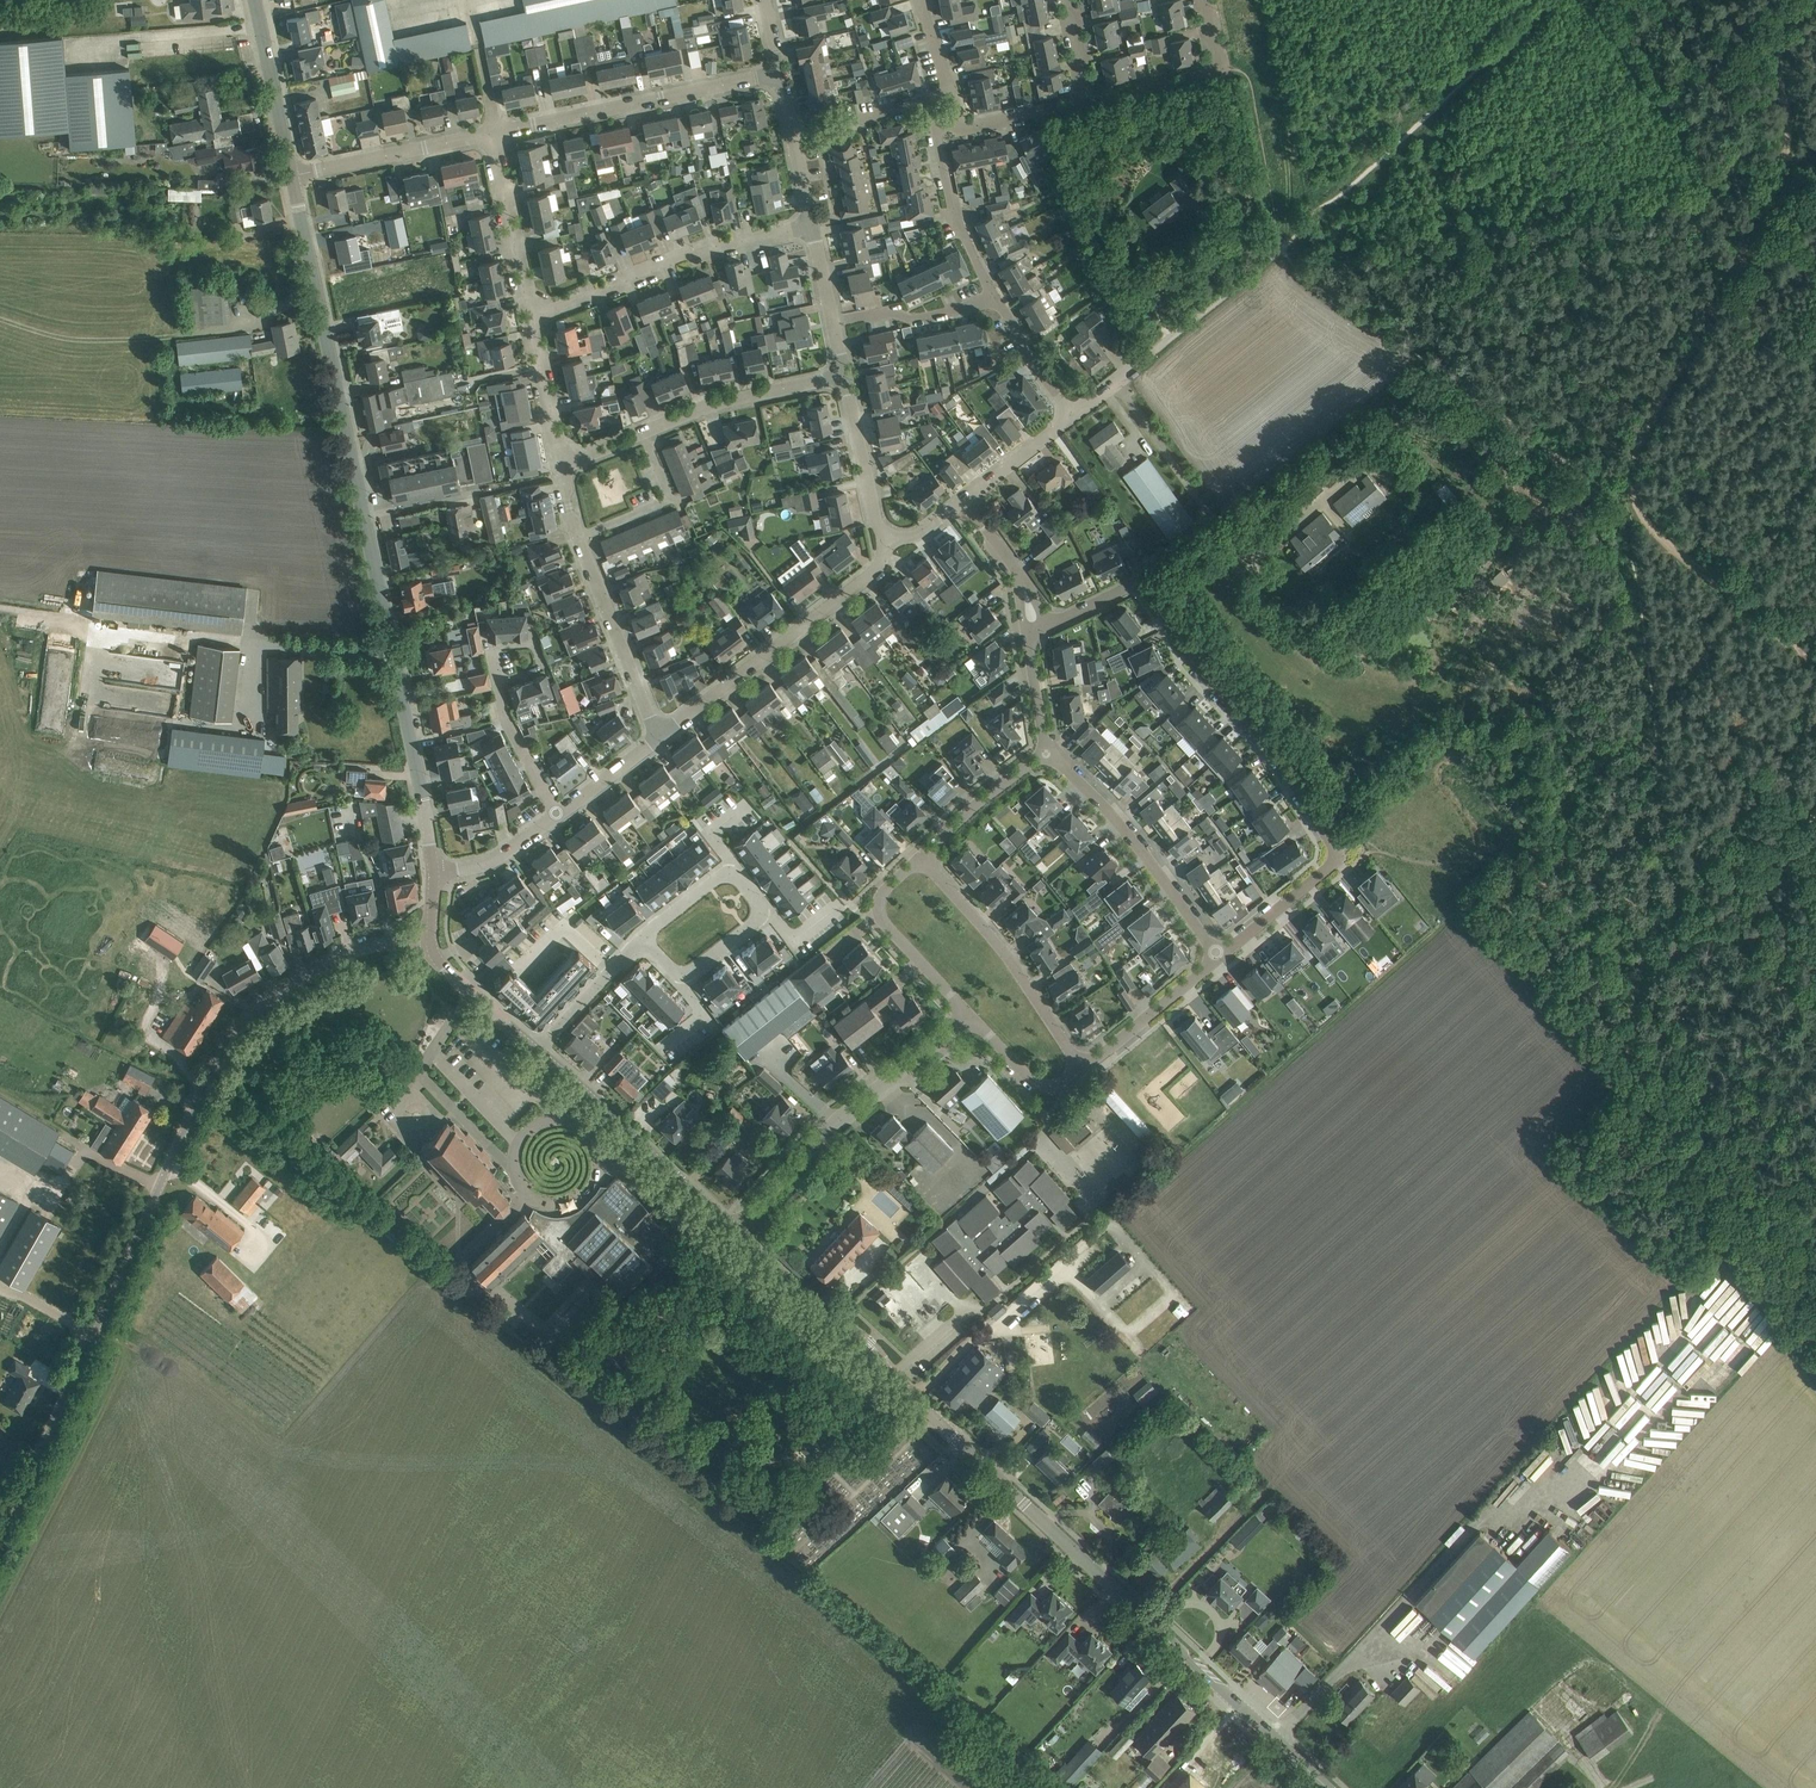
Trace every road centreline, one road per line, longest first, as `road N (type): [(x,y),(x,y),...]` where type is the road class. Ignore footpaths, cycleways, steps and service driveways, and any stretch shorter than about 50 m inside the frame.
road 1 (tertiary): [(1325,1787),(734,1231)]
road 2 (unclassified): [(0,1530),(184,1130),(247,1019),(355,953),(432,941)]
road 3 (tertiary): [(434,871),(294,177)]
road 4 (residential): [(1032,623),(1061,620),(1141,581),(1180,641),(1270,749),(1333,842),(1335,857)]
road 5 (track): [(1786,162),(1614,490)]
road 6 (track): [(206,1085),(446,1284),(476,1293)]
road 7 (residential): [(734,1231),(838,1121),(969,1016)]
road 8 (residential): [(527,318),(707,247),(811,226)]
road 9 (residential): [(492,136),(780,74)]
road 10 (unclassified): [(663,735),(888,555)]
road 11 (tertiary): [(734,1231),(535,1050)]
road 12 (unclassified): [(1069,415),(1281,250)]
road 13 (residential): [(1080,1072),(1000,947),(923,858)]
road 14 (residential): [(641,935),(719,874),(736,877),(757,903),(756,922),(692,972),(677,970)]
road 15 (track): [(1786,162),(1773,160),(1636,0)]
road 16 (residential): [(663,735),(579,539)]
road 17 (residential): [(645,431),(709,403),(846,374)]
road 18 (residential): [(1091,103),(1206,81),(1223,69),(1206,0)]
road 19 (track): [(1656,744),(1548,766),(1540,830),(1518,848)]
road 20 (residential): [(294,177),(492,136)]
road 21 (residential): [(888,555),(846,374)]
road 22 (residential): [(527,318),(492,136)]
road 23 (residential): [(1108,810),(1218,955)]
road 24 (tertiary): [(294,177),(256,0)]
road 25 (residential): [(1080,1072),(1218,955)]
road 26 (track): [(0,316),(82,338),(176,337)]
road 27 (residential): [(995,297),(955,213),(934,132)]
road 28 (residential): [(579,539),(671,501),(645,431)]
road 29 (residential): [(835,321),(891,309),(909,319),(995,297)]
road 30 (residential): [(923,858),(1047,750)]
road 31 (residential): [(535,1050),(641,935)]
road 32 (residential): [(560,468),(527,318)]
road 33 (residential): [(1218,955),(1335,857)]
road 34 (tertiary): [(535,1050),(440,963),(432,941)]
road 35 (residential): [(558,815),(497,682)]
road 36 (residential): [(1032,623),(1017,571),(963,497)]
road 37 (residential): [(969,1016),(1034,1080),(1050,1086),(1080,1072)]
road 38 (residential): [(792,124),(820,118),(843,125),(927,98)]
road 39 (residential): [(1069,415),(995,297)]
road 40 (unclassified): [(434,871),(487,861),(558,815)]
road 41 (unclassified): [(963,497),(1069,415)]
road 42 (track): [(1776,28),(1804,158)]
road 43 (unclassified): [(558,815),(663,735)]
road 44 (residential): [(964,126),(1091,103)]
road 45 (residential): [(1047,750),(1032,623)]
road 46 (track): [(1718,589),(1620,509)]
road 47 (track): [(1716,91),(1801,0)]
road 48 (residential): [(889,924),(969,1016)]

